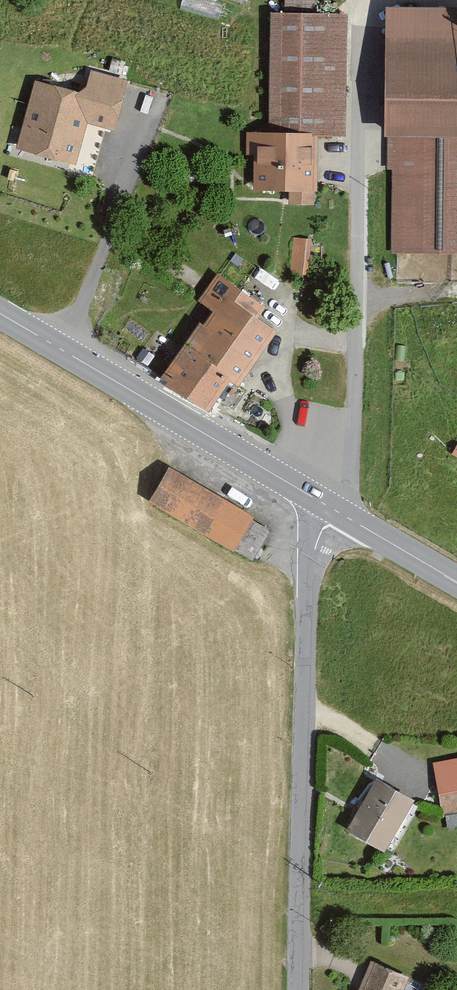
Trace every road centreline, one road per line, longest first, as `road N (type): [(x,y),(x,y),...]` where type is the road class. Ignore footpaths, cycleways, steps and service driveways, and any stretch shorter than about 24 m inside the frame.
road 1 (residential): [(333,509),(309,589),(294,989)]
road 2 (tertiary): [(0,311),(333,509)]
road 3 (tertiary): [(333,509),(456,581)]

